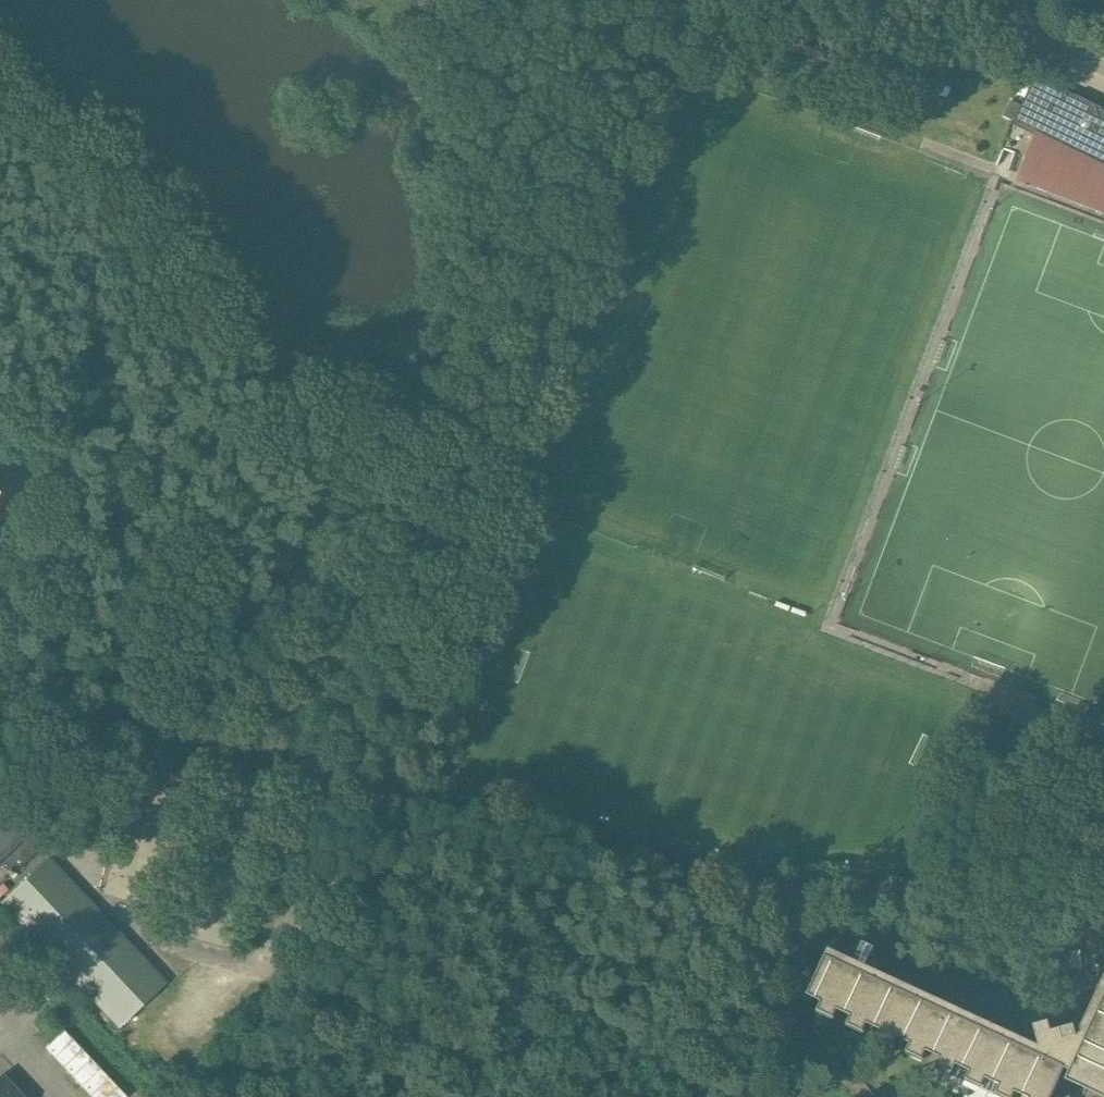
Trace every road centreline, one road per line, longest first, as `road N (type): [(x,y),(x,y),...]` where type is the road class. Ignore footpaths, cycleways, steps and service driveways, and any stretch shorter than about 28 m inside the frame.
road 1 (unclassified): [(0,680),(591,856),(688,875),(800,891),(918,884),(1103,841)]
road 2 (unclassified): [(1103,69),(968,0)]

